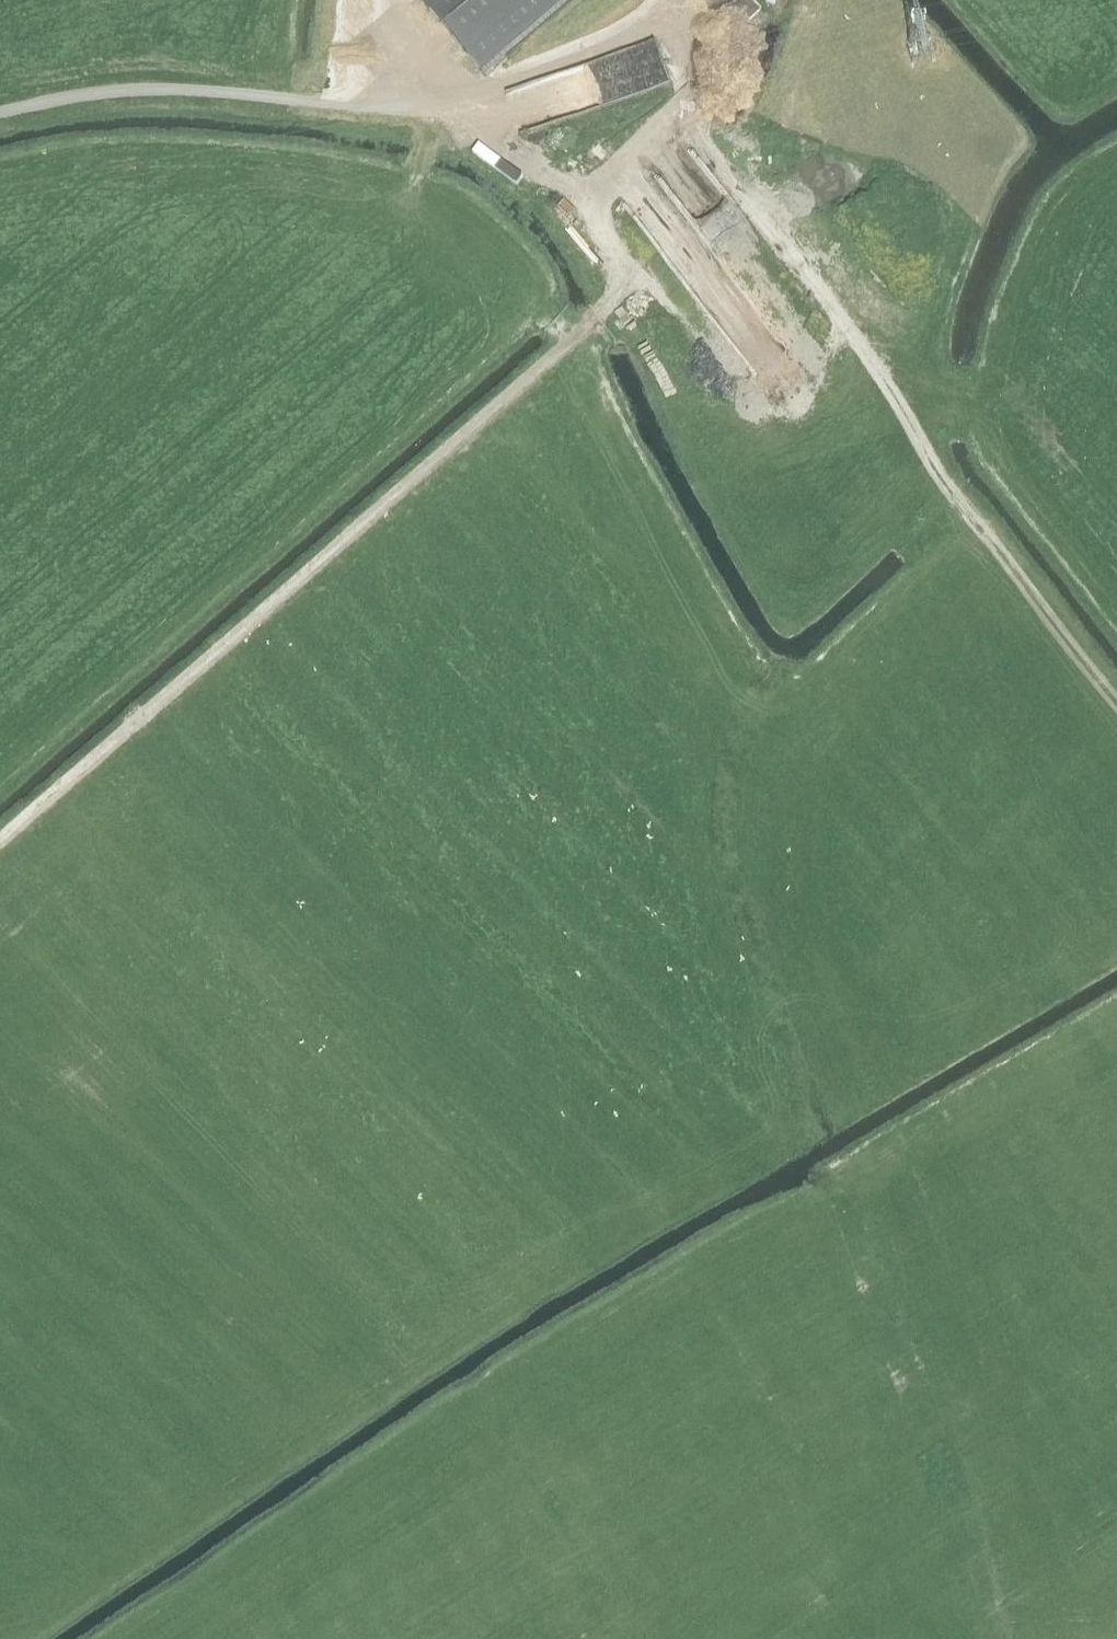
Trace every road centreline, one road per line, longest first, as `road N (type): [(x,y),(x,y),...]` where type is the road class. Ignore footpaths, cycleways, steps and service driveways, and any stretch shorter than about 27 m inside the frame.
road 1 (track): [(670,20),(722,154),(726,187),(711,210),(0,840)]
road 2 (track): [(726,187),(753,207),(934,464),(984,519)]
road 3 (unclassified): [(297,99),(123,89),(0,111)]

